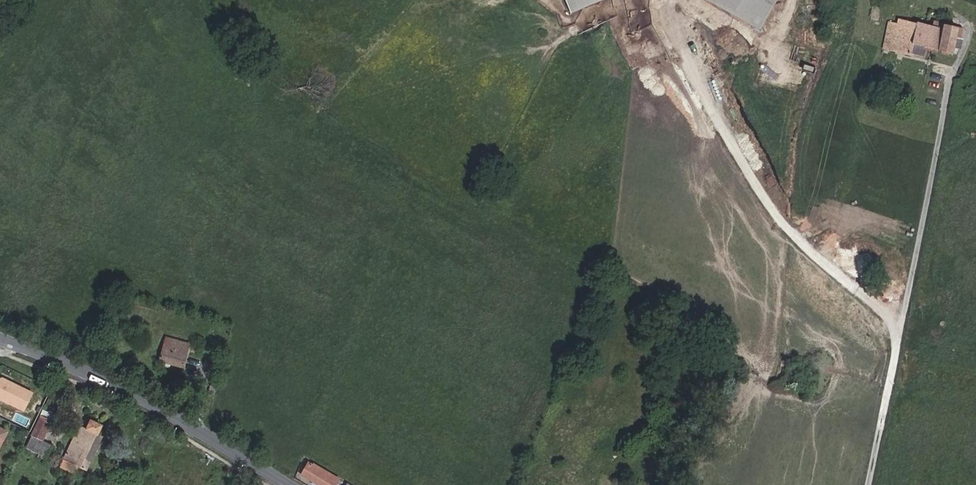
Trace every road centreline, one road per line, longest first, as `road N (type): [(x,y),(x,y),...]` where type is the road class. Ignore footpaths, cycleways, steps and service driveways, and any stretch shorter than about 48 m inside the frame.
road 1 (tertiary): [(0,339),(59,359),(281,484)]

